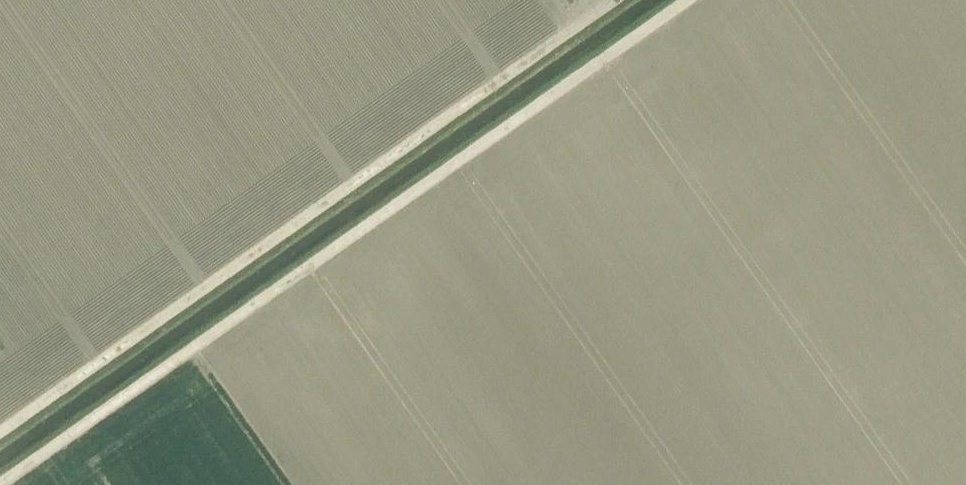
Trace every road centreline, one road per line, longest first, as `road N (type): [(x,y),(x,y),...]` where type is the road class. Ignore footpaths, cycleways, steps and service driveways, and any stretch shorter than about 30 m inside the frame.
road 1 (track): [(689,0),(2,484)]
road 2 (track): [(616,0),(0,434)]

